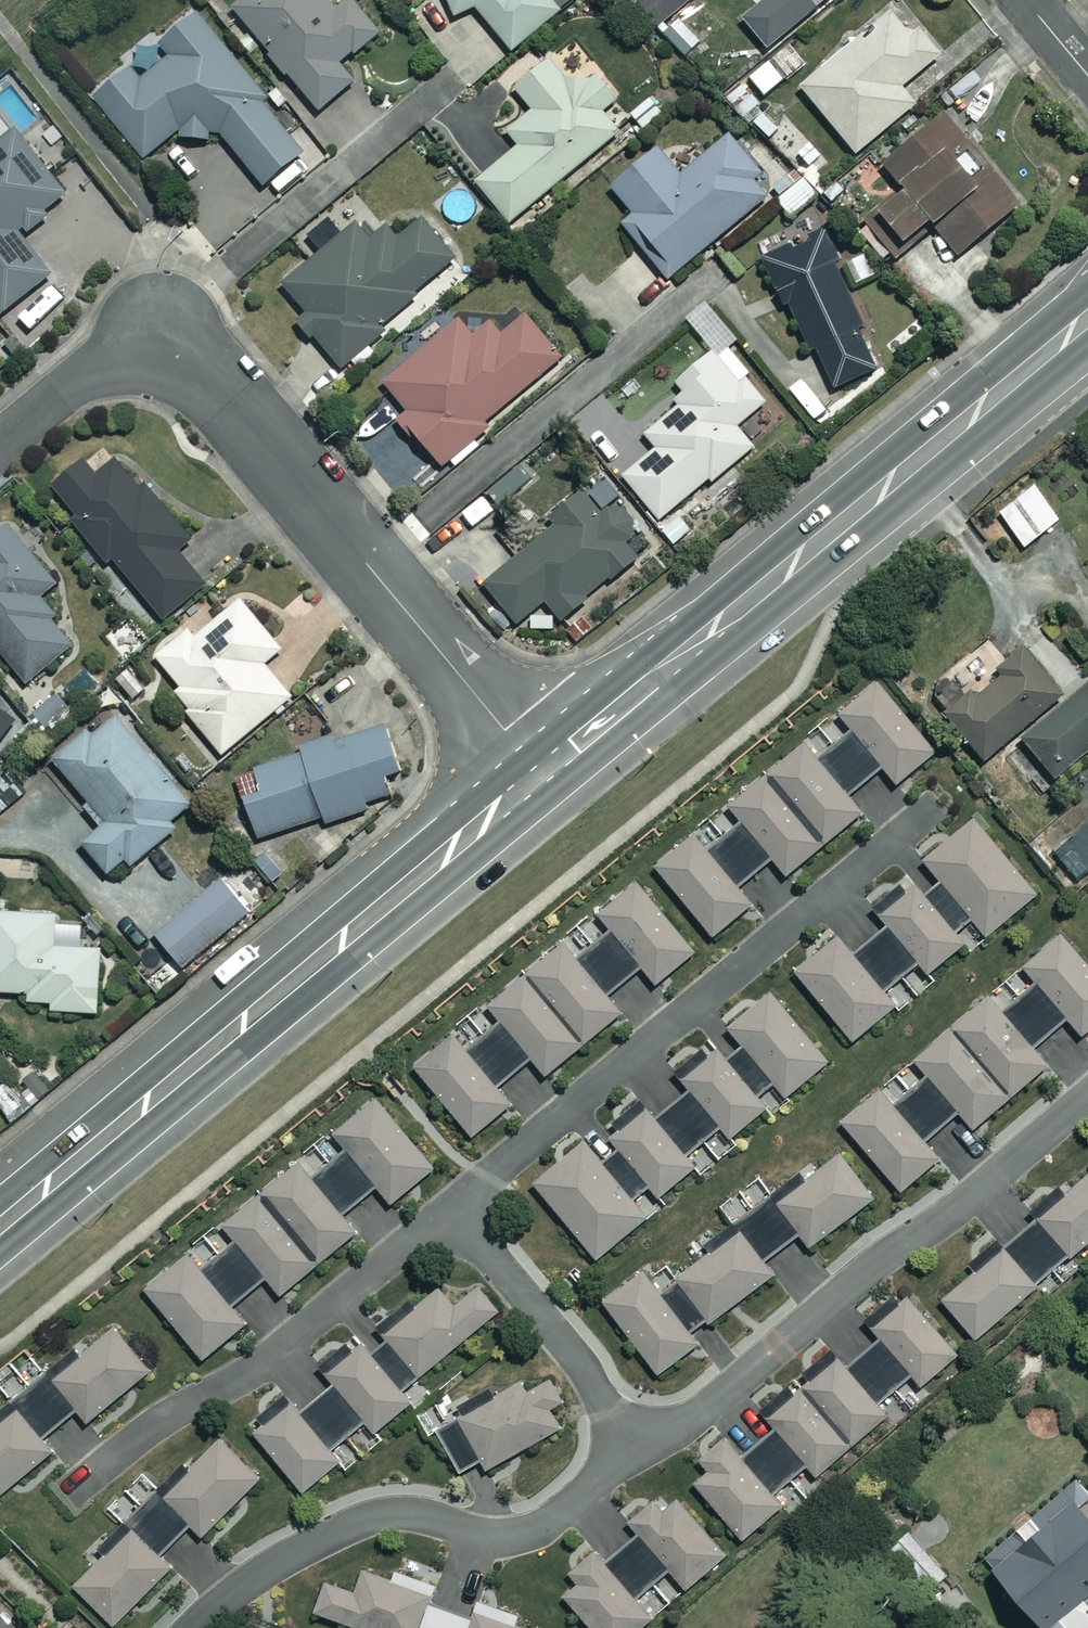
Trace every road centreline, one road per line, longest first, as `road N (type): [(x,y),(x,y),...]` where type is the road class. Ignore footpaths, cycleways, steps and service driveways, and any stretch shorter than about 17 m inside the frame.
road 1 (residential): [(0,445),(115,355),(155,340),(178,352),(541,773)]
road 2 (secondary): [(1087,318),(541,773)]
road 3 (secondary): [(541,773),(0,1226)]

